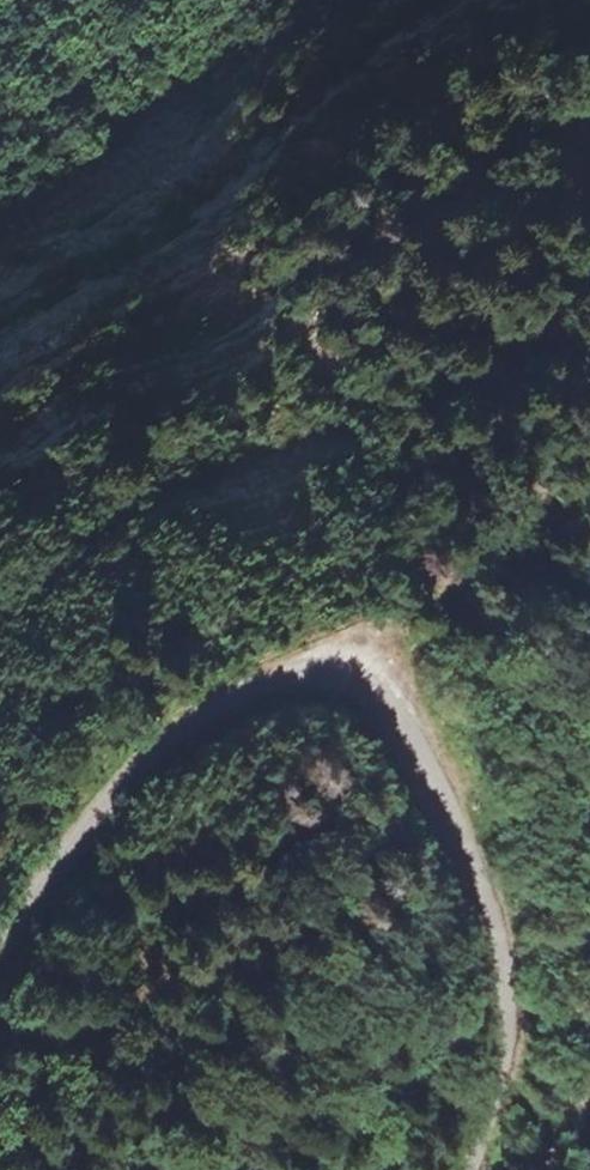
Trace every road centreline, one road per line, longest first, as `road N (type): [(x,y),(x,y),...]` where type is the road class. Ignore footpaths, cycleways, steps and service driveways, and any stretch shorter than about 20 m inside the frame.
road 1 (unclassified): [(0,942),(146,764),(198,724),(262,685),(321,680),(359,686),(397,717),(455,812),(509,969),(504,1047),(462,1169)]

